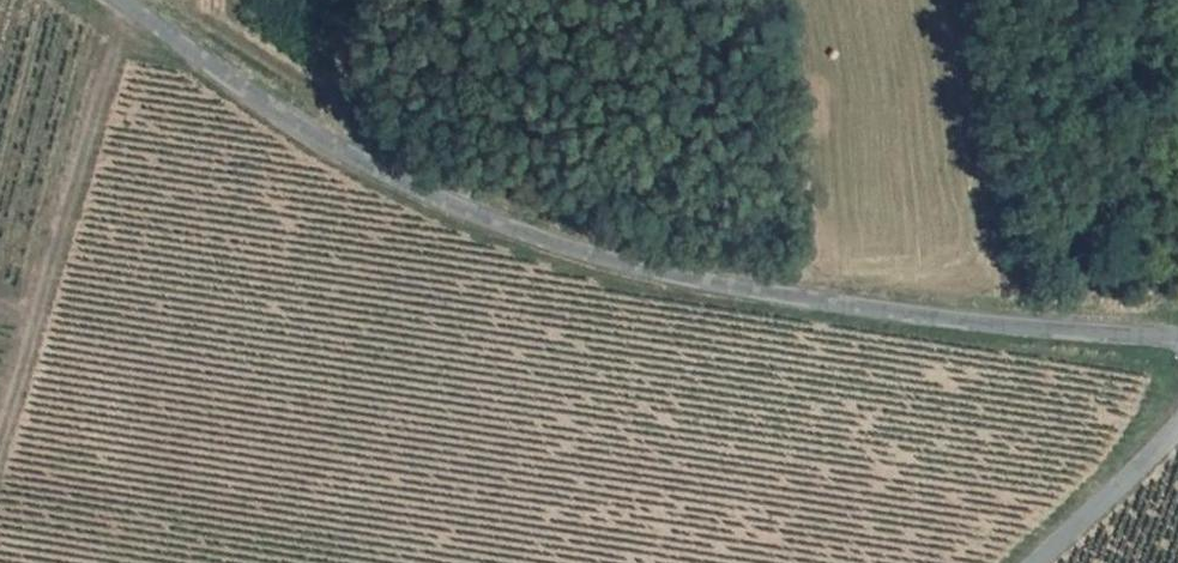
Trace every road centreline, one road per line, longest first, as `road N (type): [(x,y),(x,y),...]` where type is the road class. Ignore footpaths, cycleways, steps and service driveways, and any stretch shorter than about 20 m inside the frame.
road 1 (unclassified): [(1177,338),(1008,325),(700,281),(567,247),(427,194),(337,146),(119,0)]
road 2 (track): [(0,437),(129,7)]
road 3 (unclassified): [(1037,562),(1177,428)]

